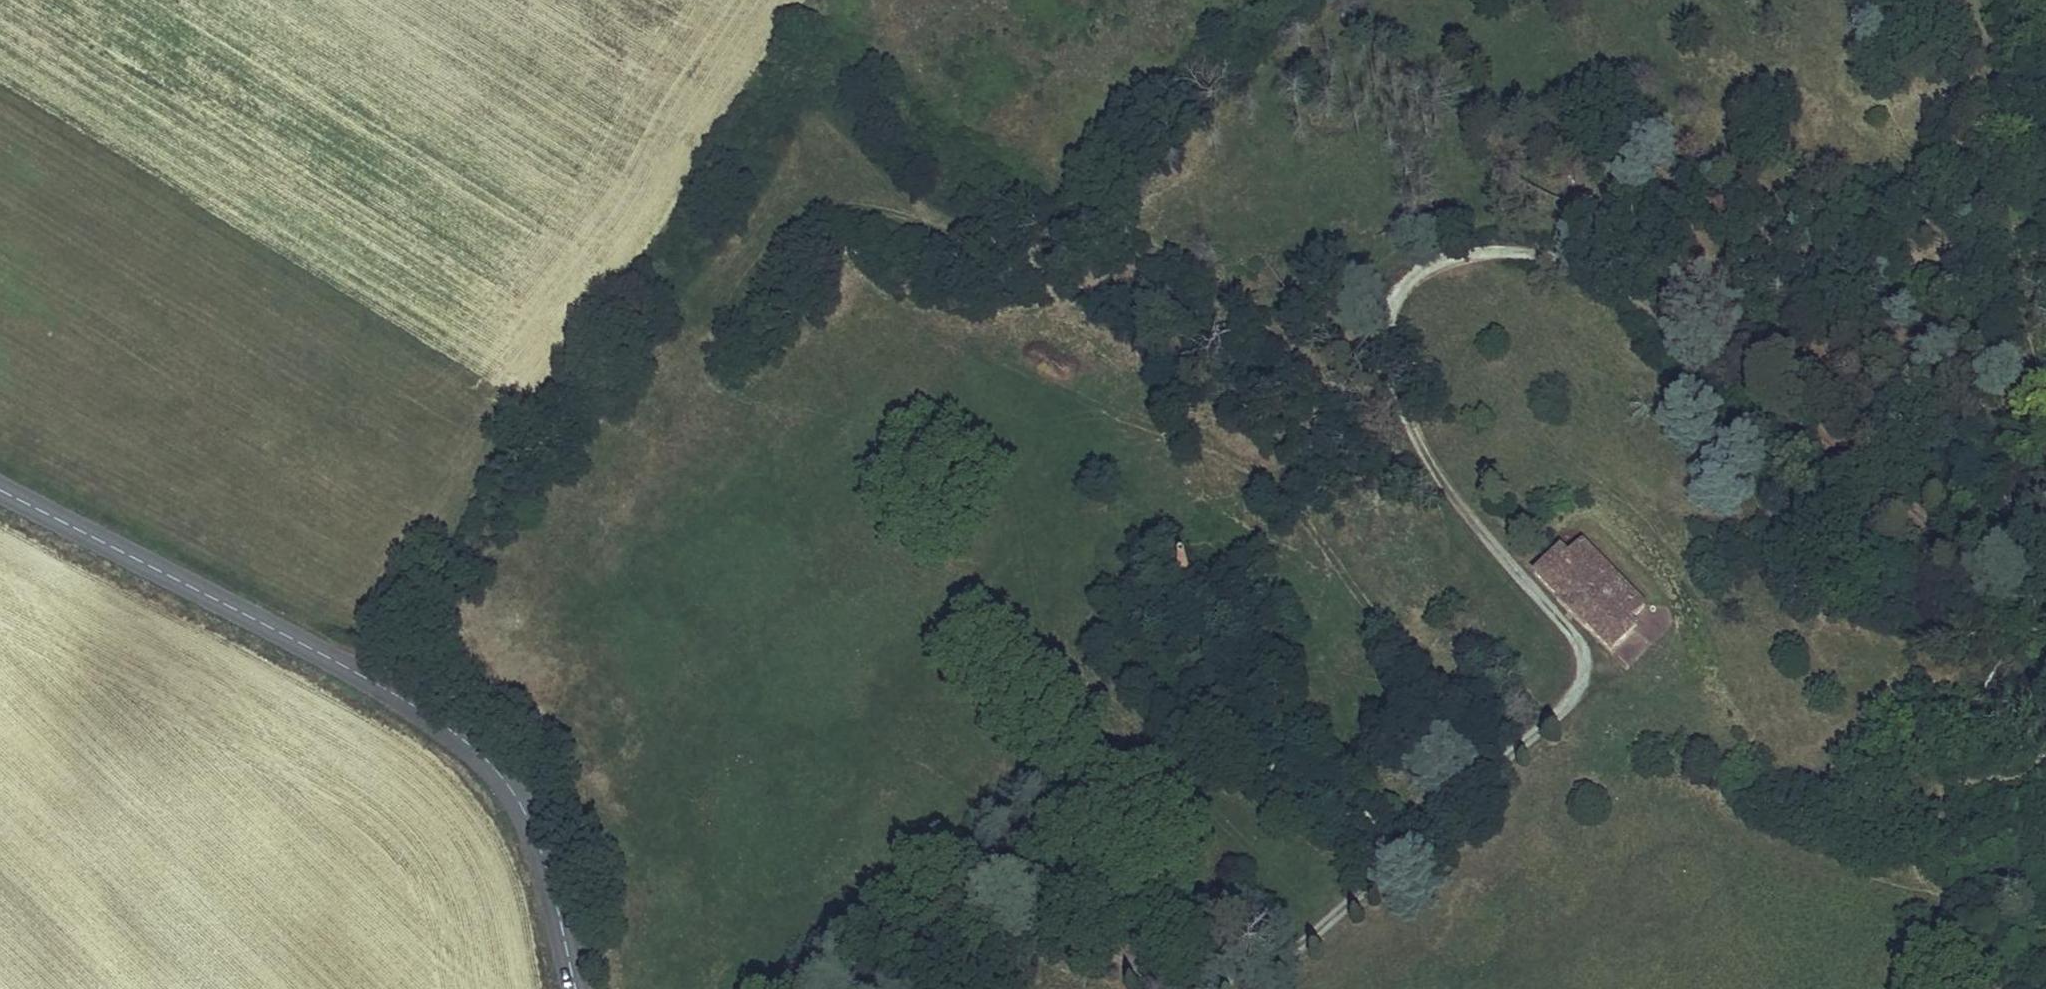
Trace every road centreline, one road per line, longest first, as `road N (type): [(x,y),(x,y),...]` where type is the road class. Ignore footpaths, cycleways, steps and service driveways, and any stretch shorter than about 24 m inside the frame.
road 1 (tertiary): [(0,488),(404,699),(462,737),(528,813),(578,988)]

